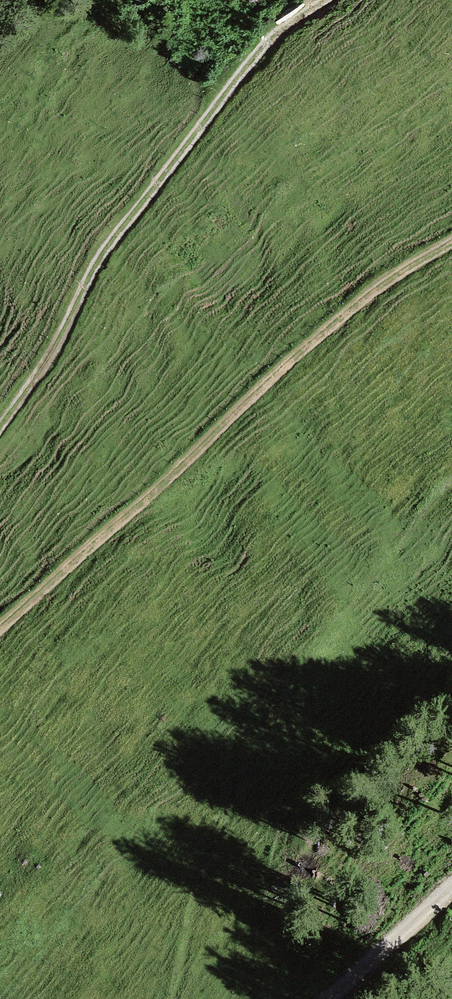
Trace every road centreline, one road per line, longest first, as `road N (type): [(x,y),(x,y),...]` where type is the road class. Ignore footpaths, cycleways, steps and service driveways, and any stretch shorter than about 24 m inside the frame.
road 1 (track): [(0,631),(262,383),(391,274),(451,241)]
road 2 (track): [(0,420),(40,365),(103,249),(270,38),(321,0)]
road 3 (track): [(323,998),(451,878)]

